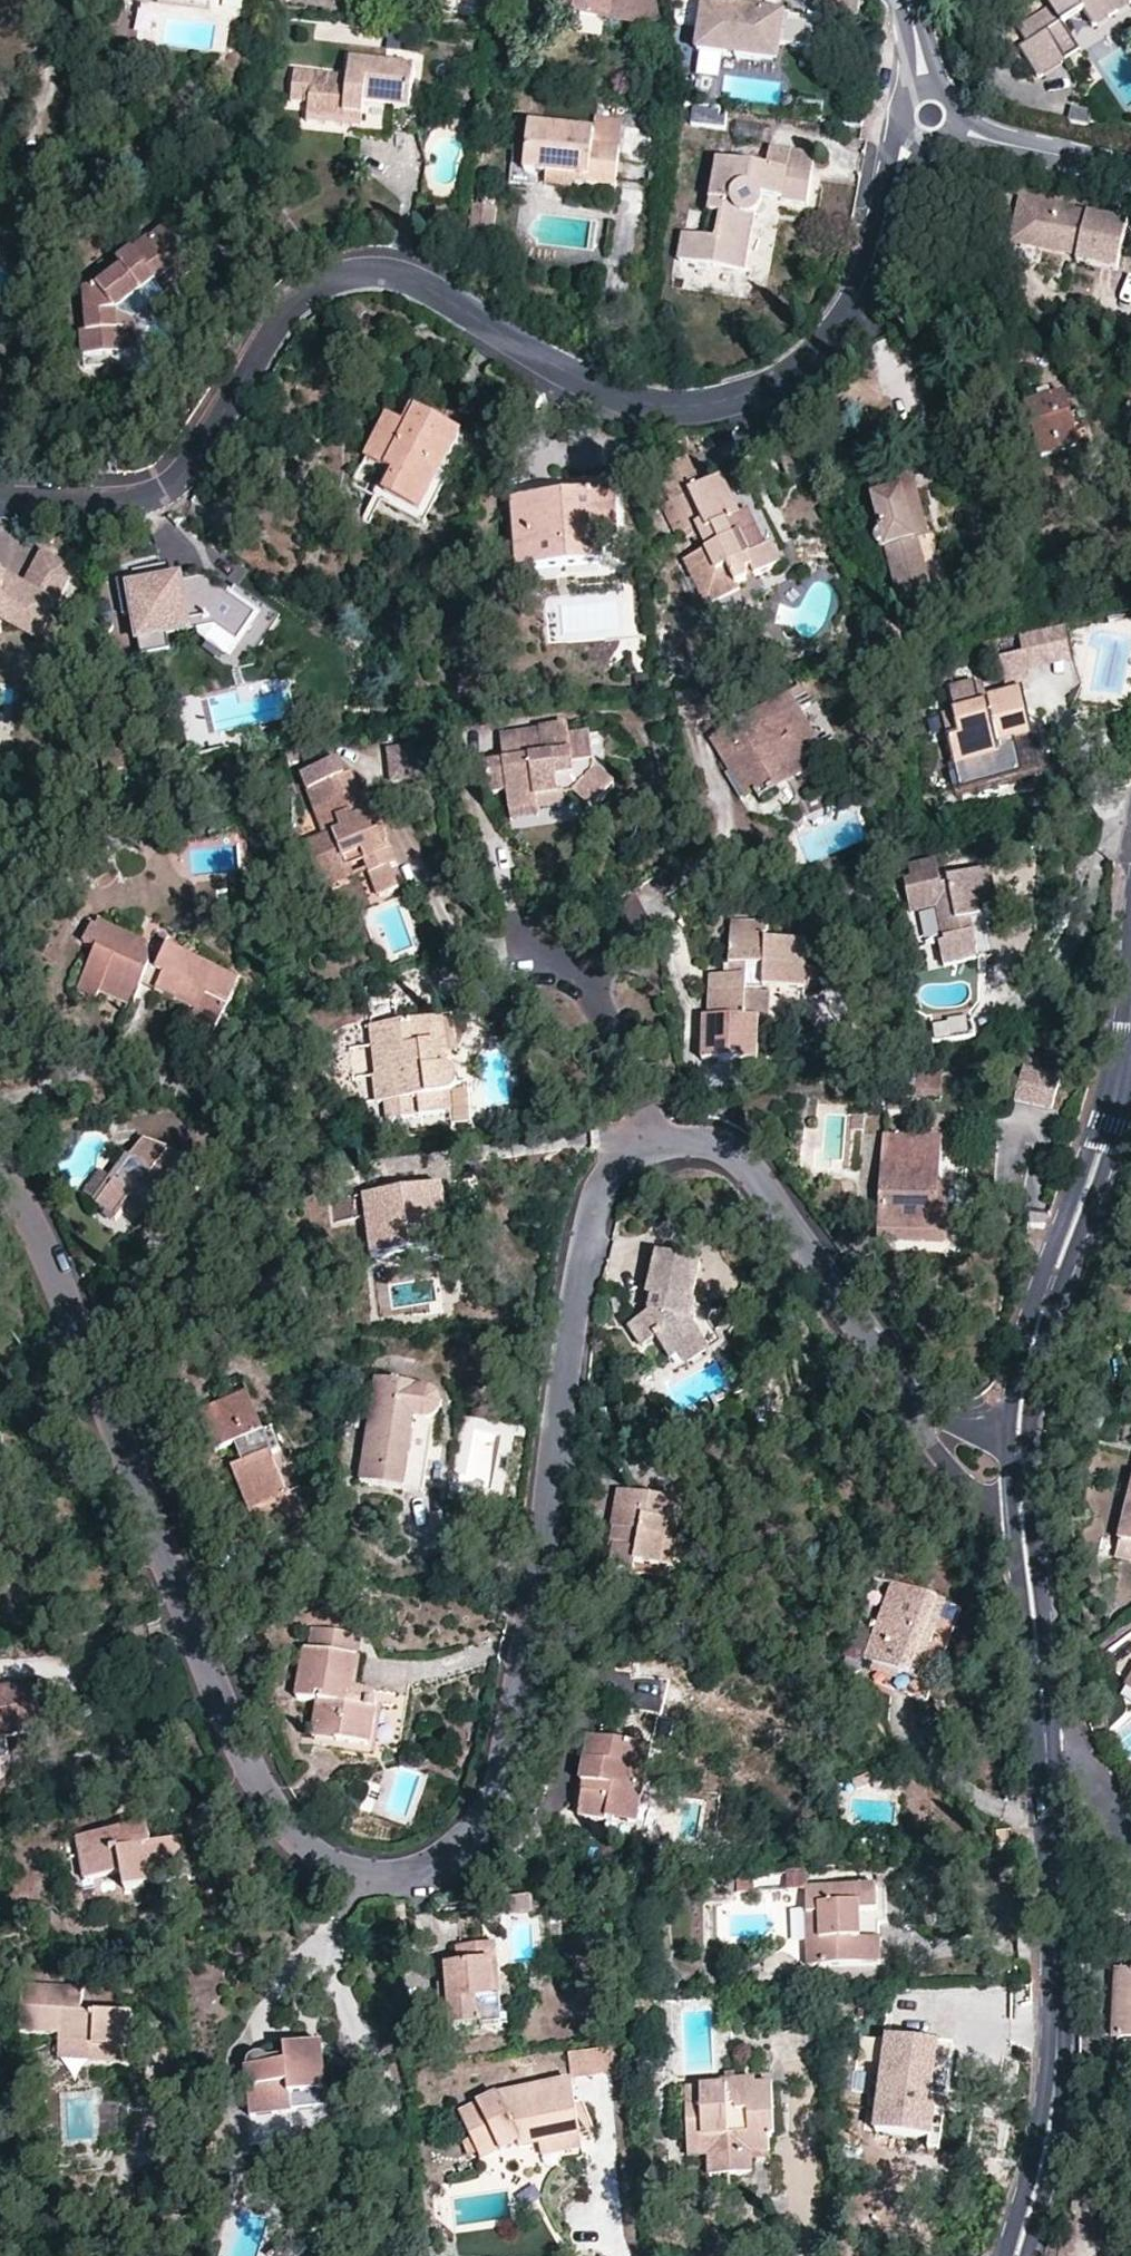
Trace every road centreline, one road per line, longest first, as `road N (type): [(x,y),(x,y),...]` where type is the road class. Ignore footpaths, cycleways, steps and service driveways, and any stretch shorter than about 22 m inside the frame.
road 1 (residential): [(0,1177),(36,1225),(266,1806),(326,1866),(379,1879),(458,1857),(500,1792),(556,1479),(588,1240),(608,1177),(662,1144)]
road 2 (residential): [(929,115),(897,174),(880,250),(860,295),(806,363),(771,386),(714,404),(653,405),(587,381),(411,279),(354,273),(301,301),(171,486),(122,503),(0,503)]
road 3 (tertiary): [(1017,2255),(1057,2057),(1046,1746)]
road 4 (tertiary): [(1121,1101),(1102,1121),(1047,1267),(1013,1381),(1007,1441)]
road 5 (tertiary): [(1032,1444),(1046,1332),(1109,1155),(1121,1101)]
road 6 (residential): [(662,1144),(712,1148),(733,1160),(881,1363)]
road 7 (tertiary): [(1044,1723),(1052,1682),(1036,1502)]
road 8 (tertiary): [(1012,1504),(1030,1683),(1044,1723)]
road 9 (residential): [(881,1363),(951,1472),(979,1495),(1012,1504)]
road 10 (residential): [(1105,165),(985,140),(929,115)]
road 11 (residential): [(662,1144),(584,979)]
road 12 (residential): [(1007,1441),(935,1407),(881,1363)]
road 13 (residential): [(1046,1746),(1082,1753),(1130,1836)]

